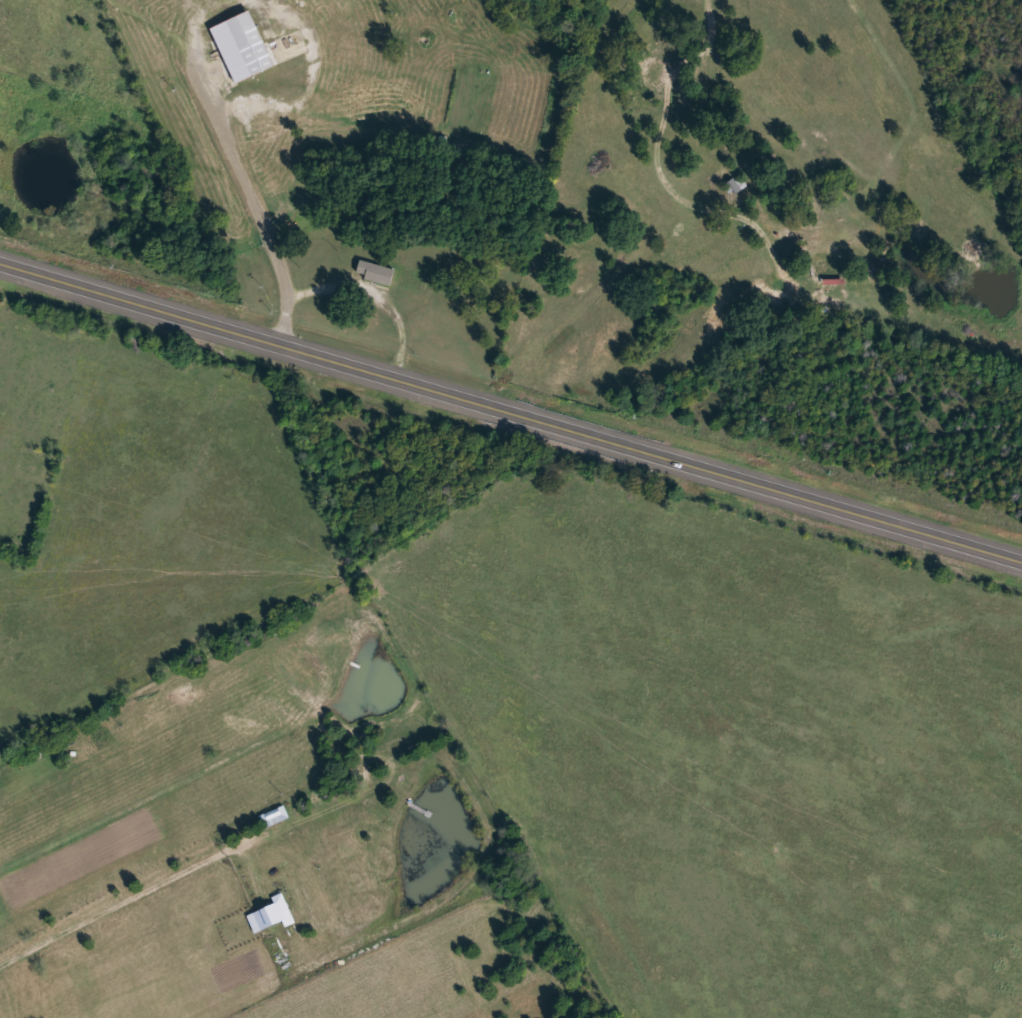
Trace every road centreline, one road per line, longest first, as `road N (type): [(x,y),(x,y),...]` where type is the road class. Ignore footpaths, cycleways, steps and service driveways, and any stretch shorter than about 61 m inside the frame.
road 1 (primary): [(0,256),(1021,555)]

